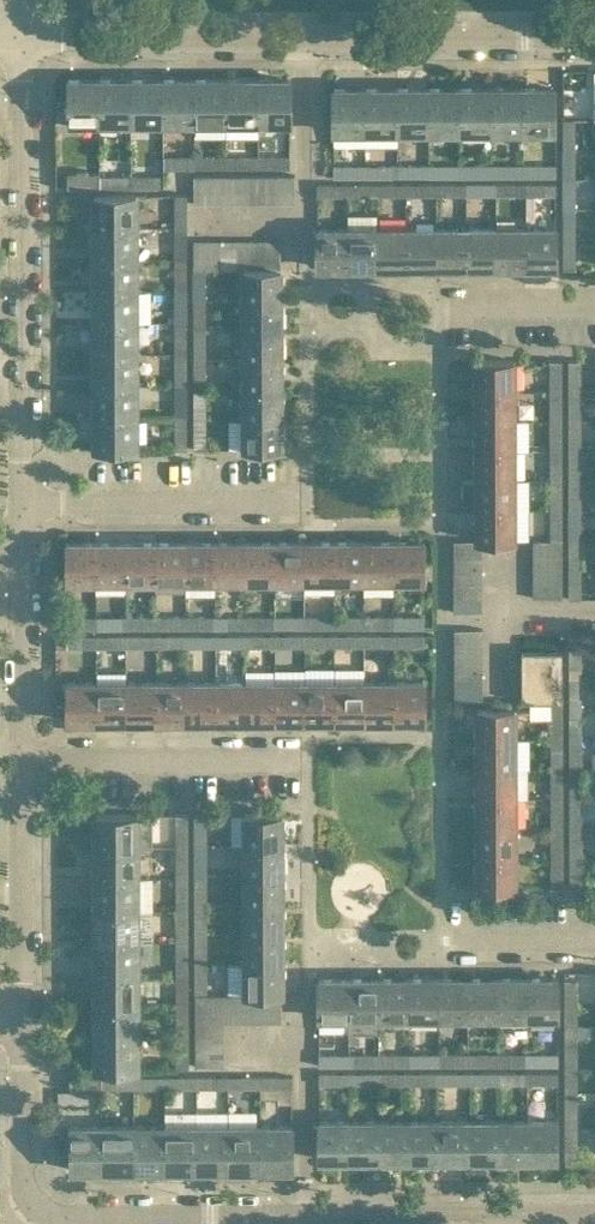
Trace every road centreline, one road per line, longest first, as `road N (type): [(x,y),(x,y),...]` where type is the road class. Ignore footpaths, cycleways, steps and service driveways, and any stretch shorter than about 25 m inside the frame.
road 1 (residential): [(20,38),(594,35)]
road 2 (residential): [(39,1212),(594,1214)]
road 3 (residential): [(26,501),(20,38)]
road 4 (residential): [(441,938),(441,737),(306,737),(307,760)]
road 5 (residential): [(307,760),(310,939),(441,938)]
road 6 (residential): [(307,760),(21,757)]
road 7 (residential): [(301,498),(26,501)]
road 8 (residential): [(20,1023),(21,757)]
road 9 (residential): [(21,757),(20,537)]
road 10 (residential): [(39,1212),(22,1187),(20,1023)]
road 11 (residential): [(441,938),(594,938)]
road 12 (residential): [(448,302),(594,302)]

